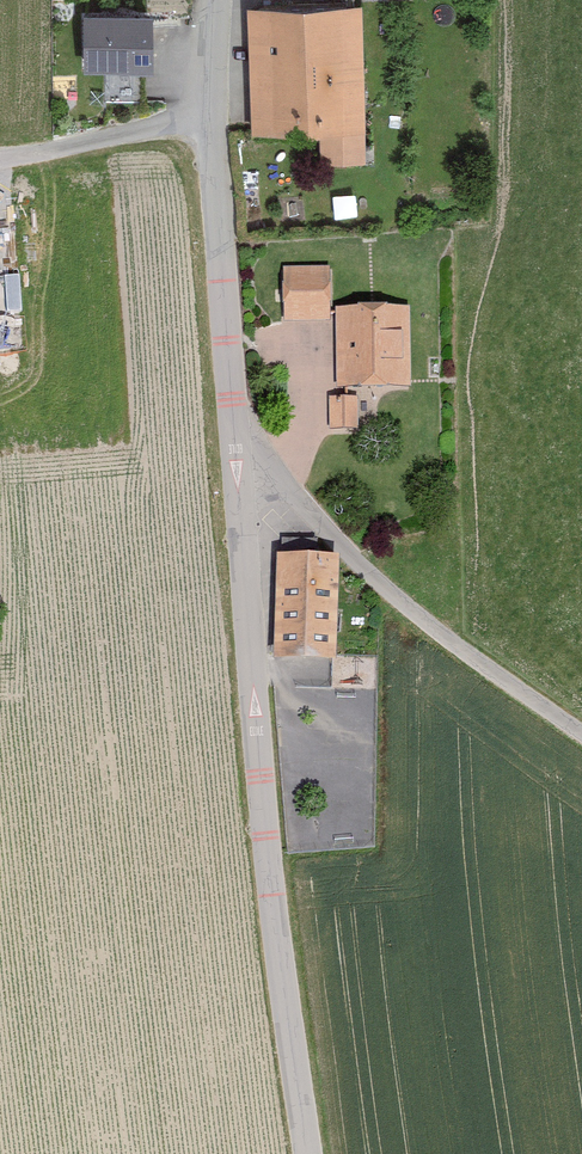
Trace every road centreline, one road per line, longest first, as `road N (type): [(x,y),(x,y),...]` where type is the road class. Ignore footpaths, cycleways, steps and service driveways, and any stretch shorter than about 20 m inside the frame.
road 1 (unclassified): [(241,459),(265,819),(309,1153)]
road 2 (residential): [(211,0),(241,459)]
road 3 (track): [(581,727),(426,617),(241,459)]

